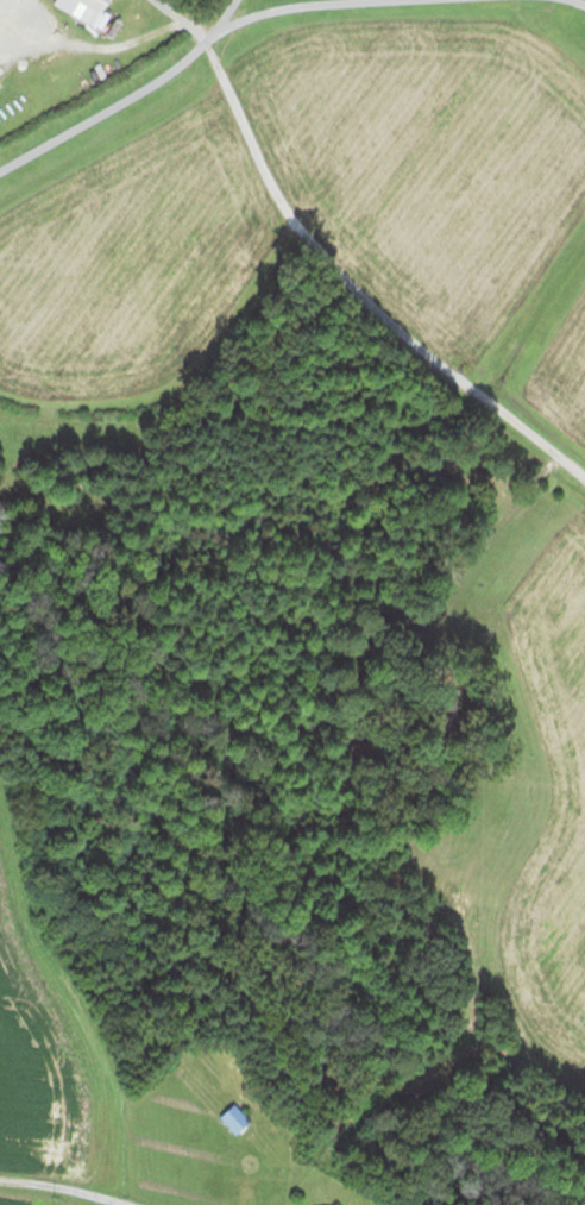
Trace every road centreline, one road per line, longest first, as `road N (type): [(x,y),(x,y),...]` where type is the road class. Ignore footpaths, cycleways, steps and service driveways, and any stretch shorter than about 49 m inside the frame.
road 1 (residential): [(0,170),(128,99),(203,43)]

